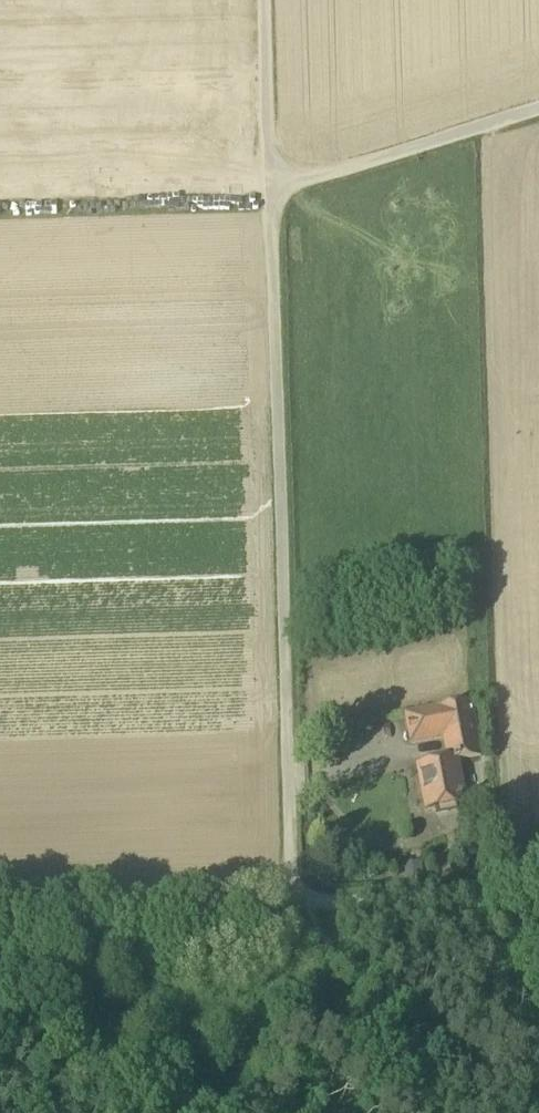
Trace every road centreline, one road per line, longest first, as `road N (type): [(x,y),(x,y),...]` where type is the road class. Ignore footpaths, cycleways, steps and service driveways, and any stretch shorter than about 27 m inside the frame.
road 1 (track): [(264,0),(293,896)]
road 2 (track): [(293,896),(0,906)]
road 3 (track): [(270,191),(538,105)]
road 4 (track): [(293,896),(419,1112)]
road 5 (unclassified): [(293,896),(538,890)]

